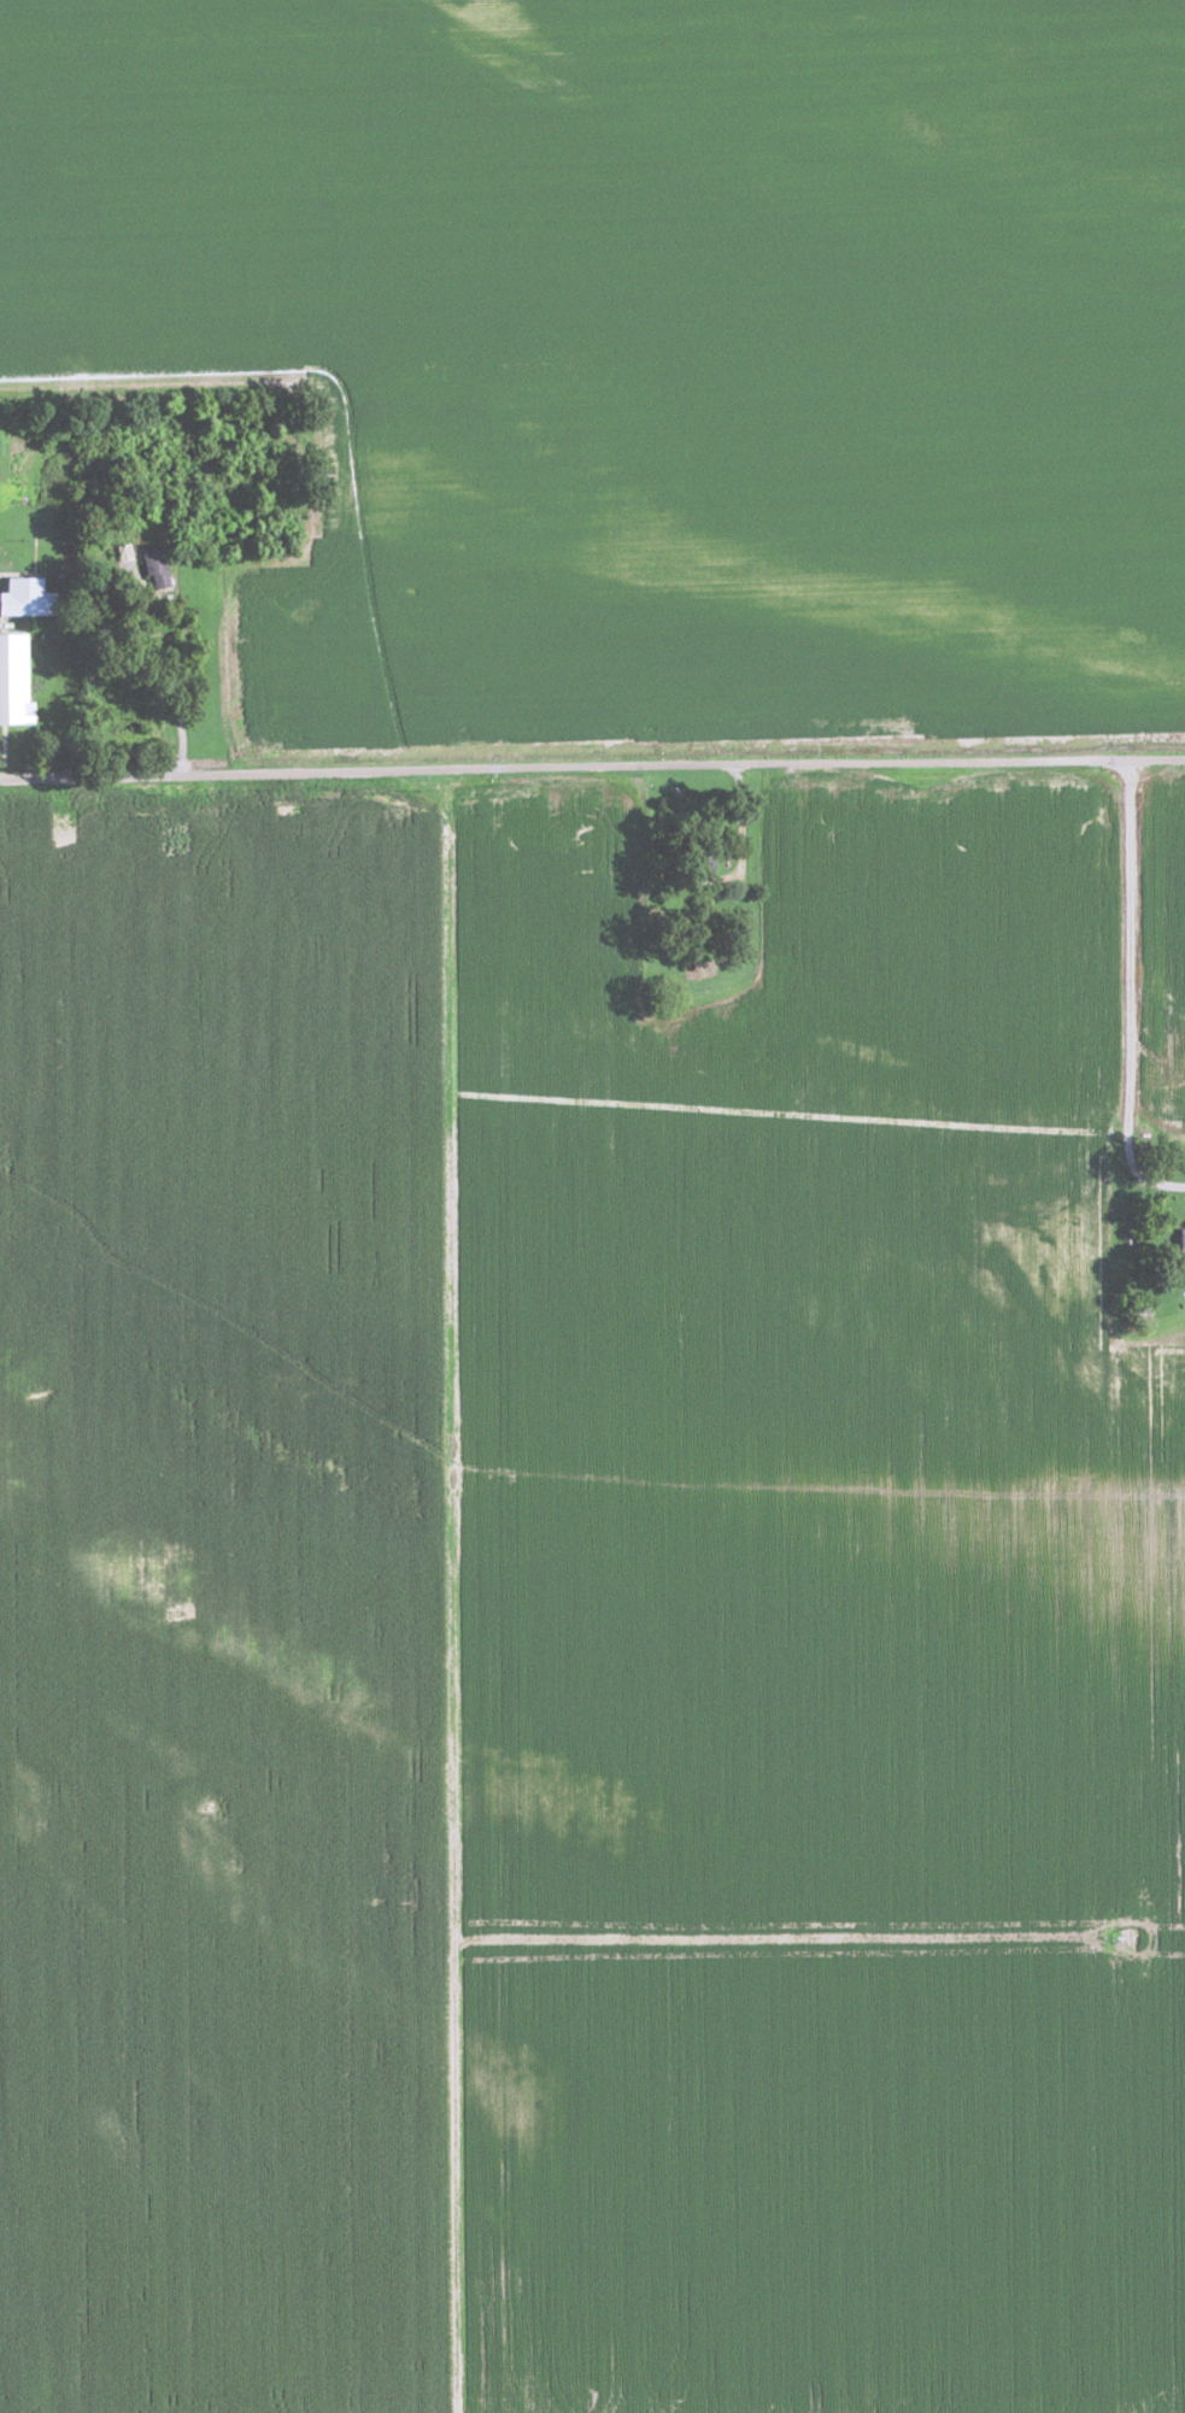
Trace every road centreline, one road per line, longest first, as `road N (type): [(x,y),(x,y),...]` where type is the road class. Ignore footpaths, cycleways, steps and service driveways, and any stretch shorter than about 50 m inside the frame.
road 1 (residential): [(0,779),(1184,760)]
road 2 (track): [(1137,761),(1132,1134),(1156,1174),(1184,1181)]

